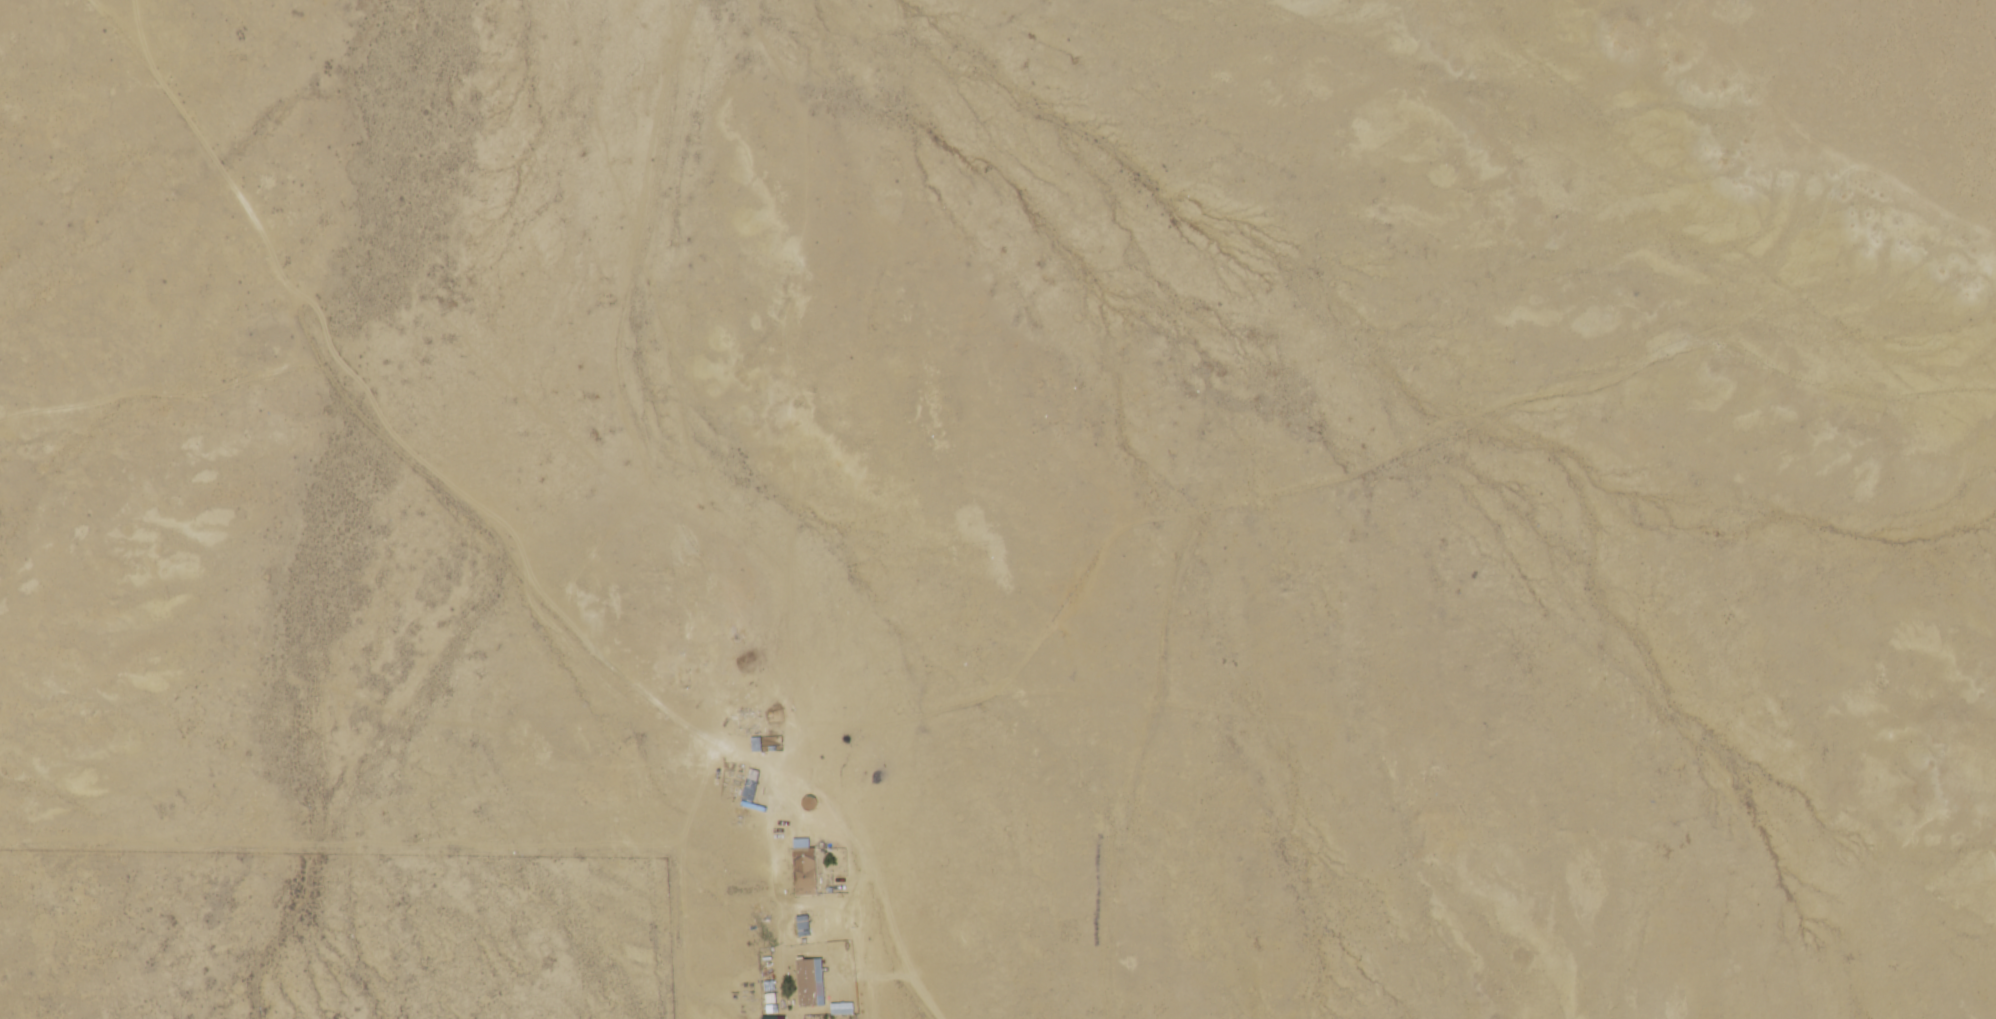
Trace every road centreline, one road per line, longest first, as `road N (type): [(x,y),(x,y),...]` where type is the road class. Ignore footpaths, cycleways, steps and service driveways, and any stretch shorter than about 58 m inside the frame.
road 1 (track): [(946,1018),(851,820),(690,743),(512,584),(468,512),(384,444),(276,280),(160,68),(150,0)]

